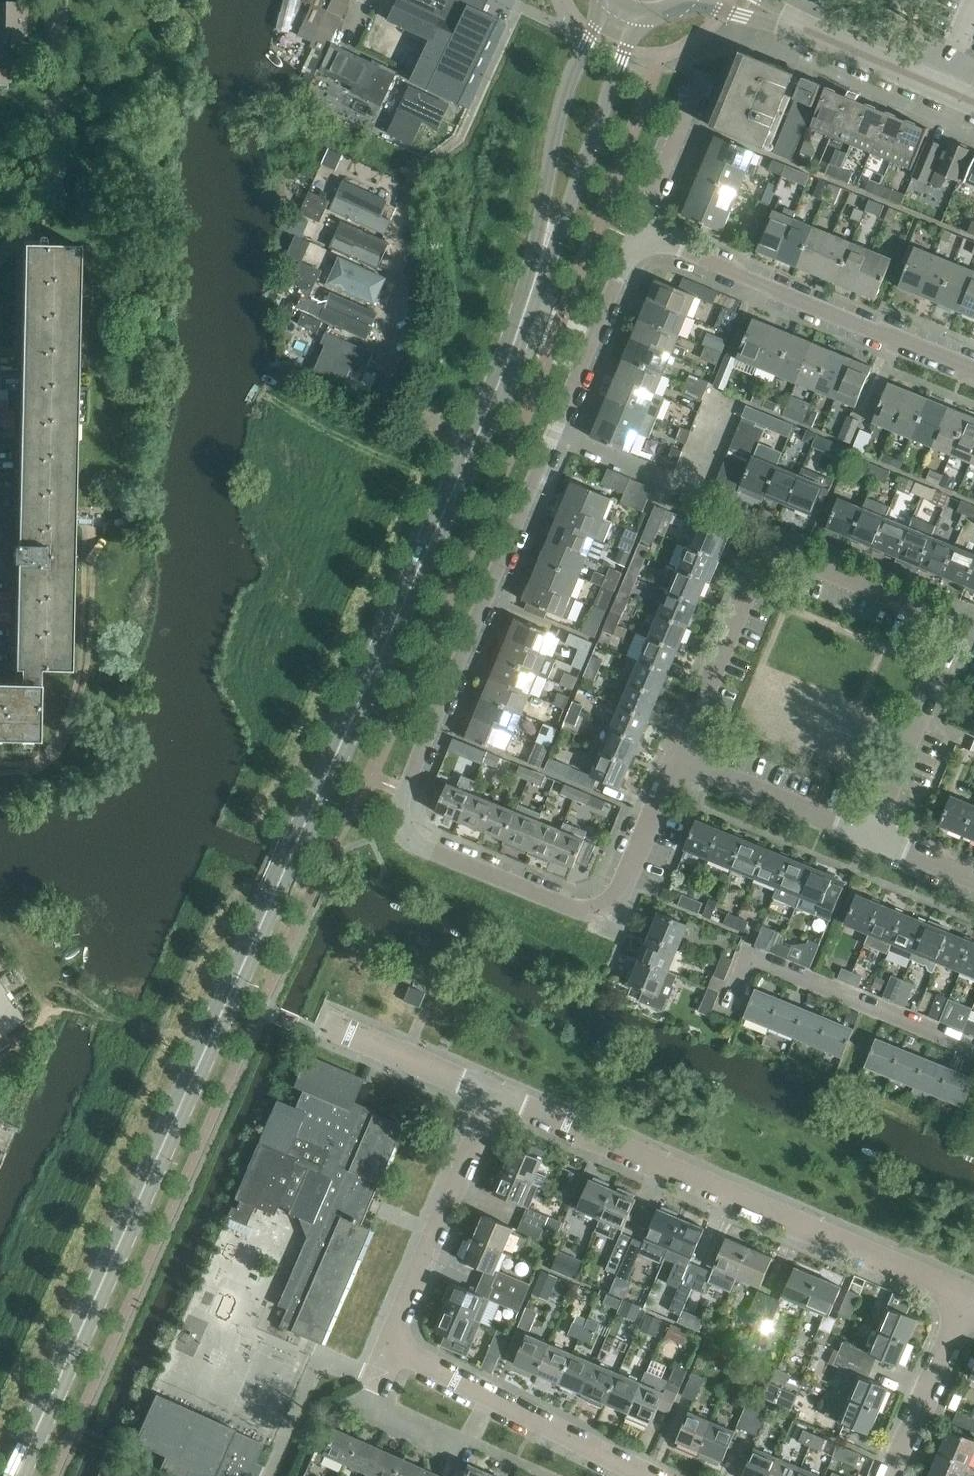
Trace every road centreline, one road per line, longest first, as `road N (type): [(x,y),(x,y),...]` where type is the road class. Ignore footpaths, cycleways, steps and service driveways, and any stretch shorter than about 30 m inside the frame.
road 1 (tertiary): [(15,1475),(480,431)]
road 2 (residential): [(679,757),(620,896),(604,912),(580,914),(427,852),(403,828),(405,791),(638,231)]
road 3 (residential): [(873,837),(952,650),(954,637),(940,618),(791,557),(767,559),(679,757)]
road 4 (residential): [(965,1295),(495,1094)]
road 5 (tertiary): [(609,0),(567,95),(543,232),(507,367)]
road 6 (tertiary): [(507,367),(641,15)]
road 7 (residential): [(973,373),(638,231)]
road 8 (residential): [(639,1475),(388,1344)]
road 9 (residential): [(973,1049),(753,957),(736,994)]
road 10 (residential): [(388,1344),(495,1094)]
road 11 (residential): [(480,431),(394,390),(389,340),(404,217)]
road 12 (tertiary): [(973,105),(731,0)]
road 13 (residential): [(873,837),(679,757)]
road 14 (residential): [(887,1475),(965,1295)]
road 15 (residential): [(495,1094),(383,1047),(324,1035)]
road 16 (residential): [(638,231),(701,78)]

